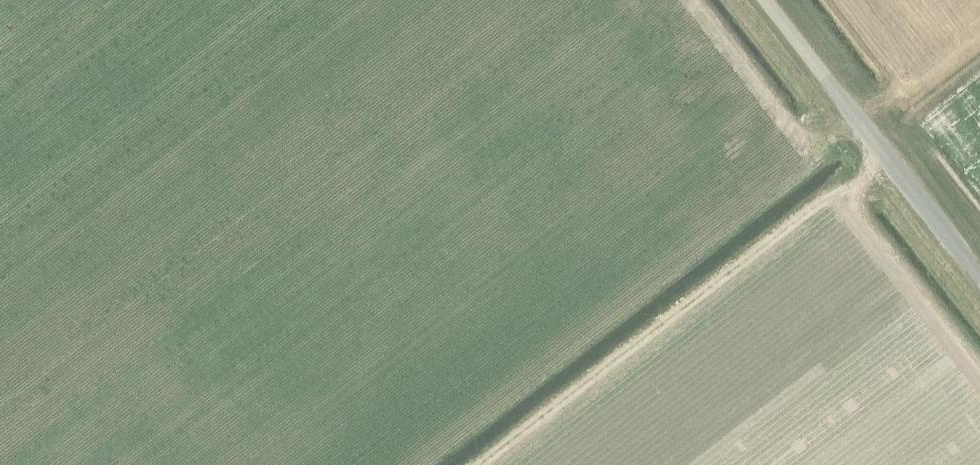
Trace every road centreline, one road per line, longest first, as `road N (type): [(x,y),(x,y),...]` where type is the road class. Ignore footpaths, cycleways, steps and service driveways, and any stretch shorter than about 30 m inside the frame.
road 1 (unclassified): [(979,294),(755,0)]

